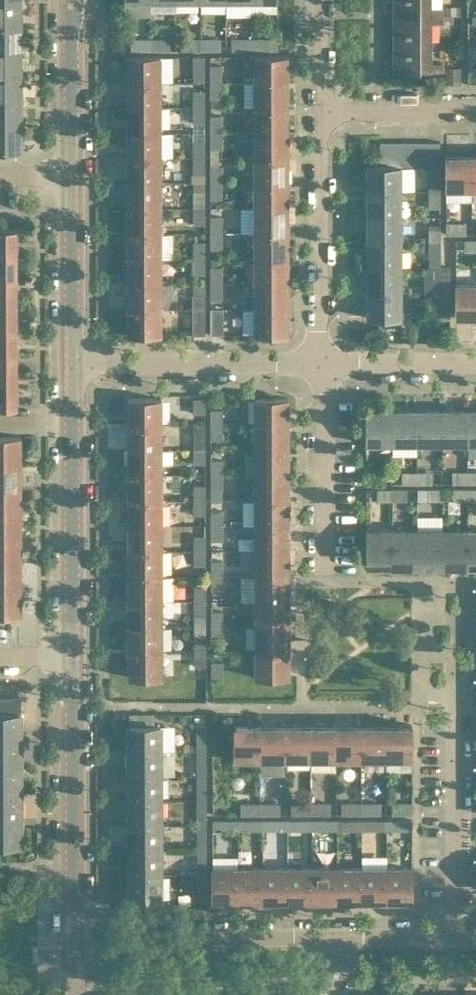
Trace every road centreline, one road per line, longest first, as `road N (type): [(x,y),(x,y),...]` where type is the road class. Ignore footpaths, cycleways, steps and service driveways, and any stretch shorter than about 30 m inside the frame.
road 1 (tertiary): [(72,655),(72,360)]
road 2 (tertiary): [(73,937),(72,655)]
road 3 (tertiary): [(73,937),(334,936)]
road 4 (unclassified): [(322,362),(318,112)]
road 5 (unclassified): [(72,360),(322,362)]
road 6 (unclassified): [(324,581),(322,362)]
road 7 (residential): [(457,937),(457,723)]
road 8 (tertiary): [(72,360),(71,173)]
road 9 (tertiary): [(71,173),(71,0)]
road 10 (residential): [(475,111),(318,112)]
road 11 (unclassified): [(322,362),(475,362)]
road 12 (tertiary): [(334,936),(457,937)]

